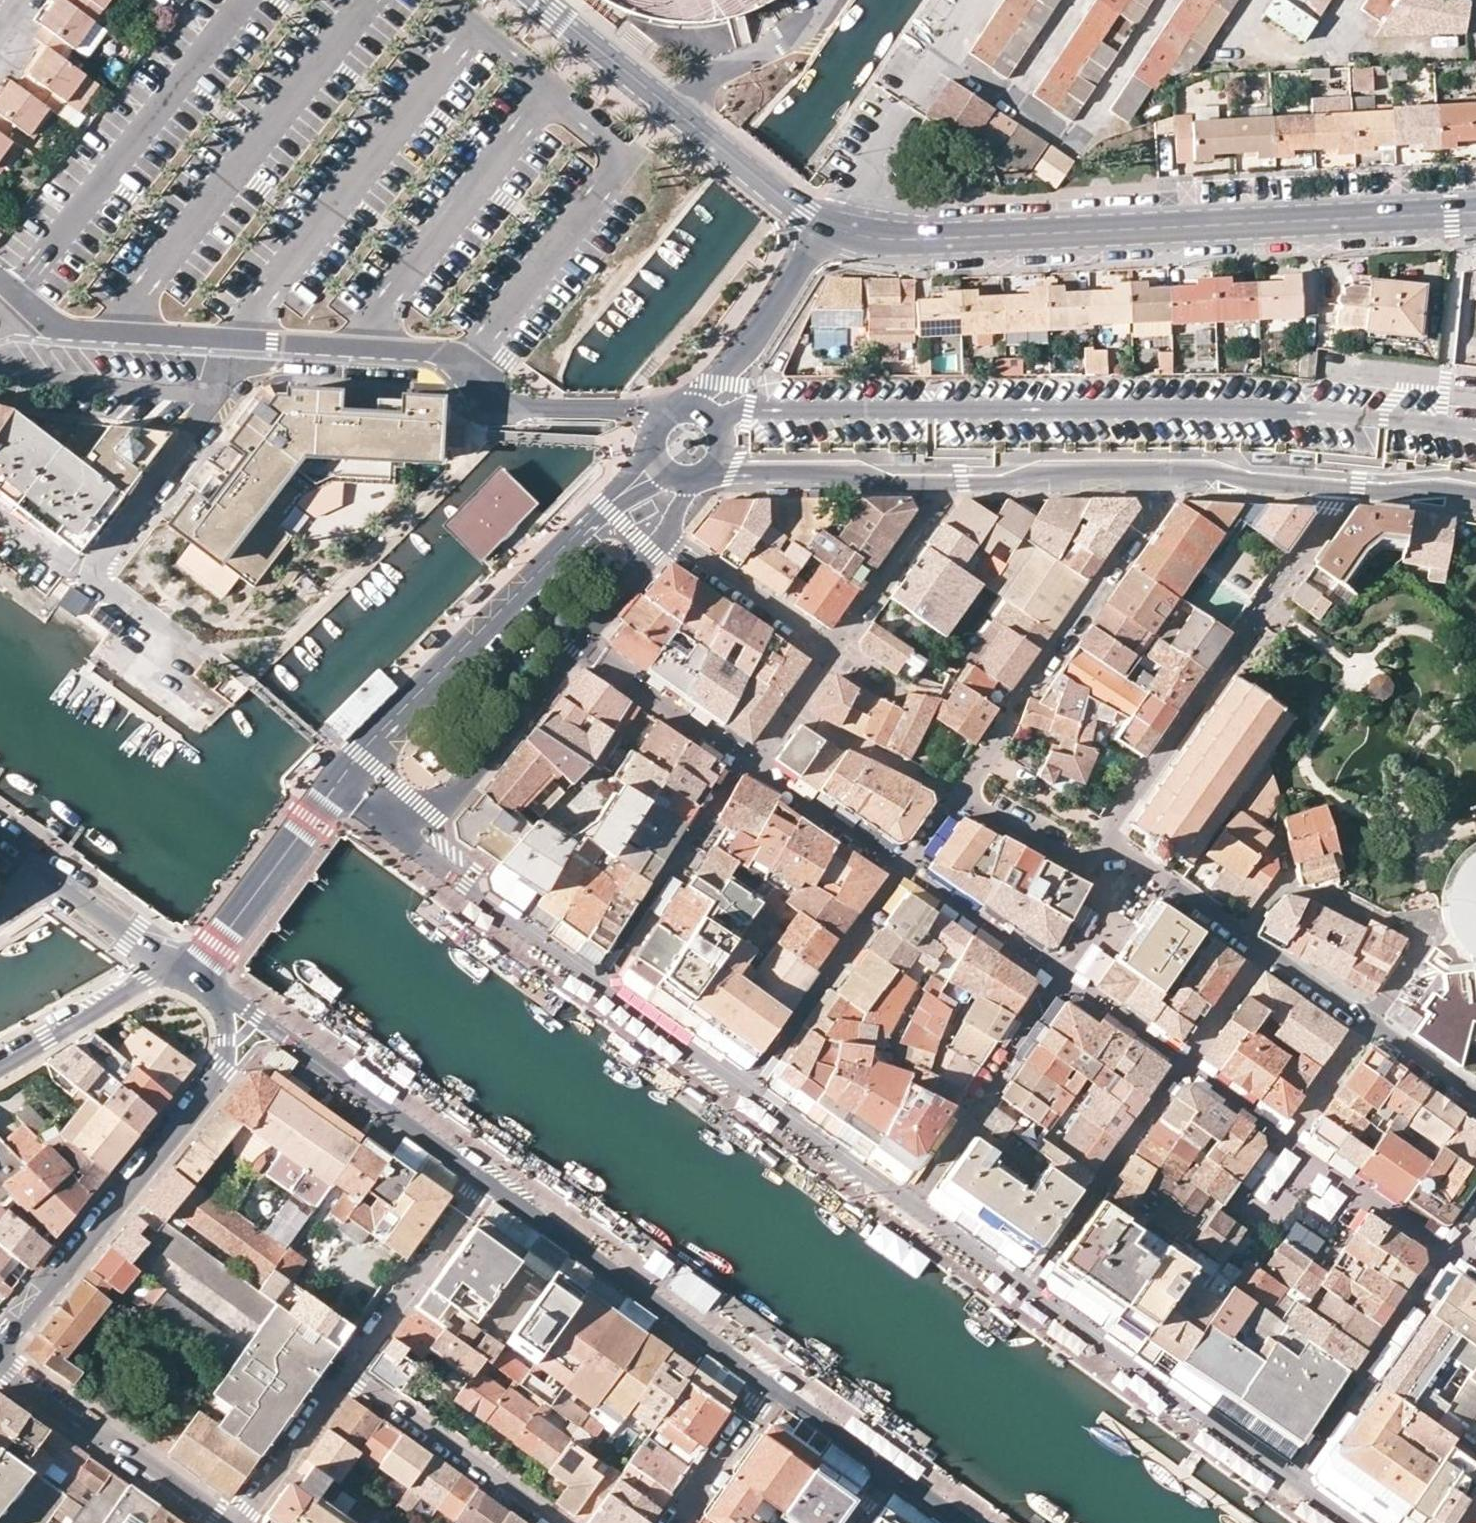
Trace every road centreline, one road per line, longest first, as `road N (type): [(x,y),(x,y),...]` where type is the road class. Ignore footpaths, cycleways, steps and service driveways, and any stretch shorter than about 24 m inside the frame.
road 1 (tertiary): [(816,223),(952,240),(1475,212)]
road 2 (residential): [(406,836),(602,988),(909,1206)]
road 3 (residential): [(909,1206),(1297,1482)]
road 4 (residential): [(1101,841),(1357,489)]
road 5 (residential): [(0,1348),(223,1068),(221,991)]
road 6 (residential): [(909,1206),(1138,866)]
road 7 (residential): [(406,836),(666,537)]
road 8 (residential): [(1178,470),(957,795)]
road 9 (tertiary): [(622,498),(347,776)]
road 10 (tertiary): [(773,1385),(485,1180)]
road 11 (tertiary): [(542,0),(816,223)]
road 12 (tertiary): [(485,1180),(221,991)]
road 13 (residential): [(1475,1213),(1297,1482)]
road 14 (residential): [(251,342),(434,351),(529,408)]
road 15 (residential): [(251,342),(87,575)]
road 16 (residential): [(222,1522),(0,1367)]
road 17 (residential): [(0,280),(56,327),(251,342)]
road 18 (residential): [(349,1370),(561,1522)]
road 19 (residential): [(712,470),(951,477)]
road 20 (residential): [(349,1370),(485,1180)]
road 21 (residential): [(951,477),(1178,470)]
road 22 (tertiary): [(816,223),(701,413)]
road 23 (residential): [(1242,937),(1275,886),(1345,899),(1420,938)]
road 24 (residential): [(951,477),(834,654)]
road 25 (residential): [(179,962),(0,1063)]
road 26 (residential): [(834,654),(666,537)]
road 27 (tertiary): [(197,972),(319,810)]
road 28 (residential): [(238,1522),(349,1370)]
road 29 (residential): [(792,711),(957,795)]
road 30 (residential): [(1178,470),(1357,489)]
road 31 (residential): [(957,795),(1085,863),(1101,841)]
road 32 (residential): [(676,1522),(773,1385)]
road 33 (tertiary): [(179,962),(46,872)]
road 34 (residential): [(1369,1024),(1242,937)]
road 35 (residential): [(206,653),(87,575)]
road 36 (tertiary): [(889,1467),(773,1385)]
road 37 (residential): [(1475,1100),(1369,1024)]
road 38 (residential): [(1242,937),(1138,866)]
road 39 (residential): [(1357,489),(1475,491)]

